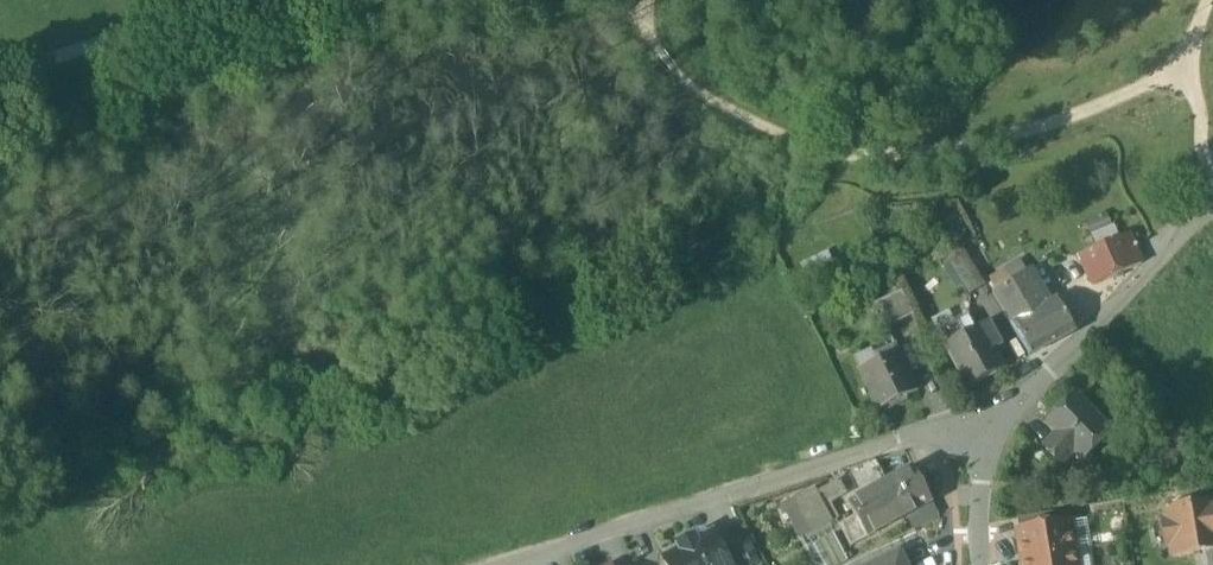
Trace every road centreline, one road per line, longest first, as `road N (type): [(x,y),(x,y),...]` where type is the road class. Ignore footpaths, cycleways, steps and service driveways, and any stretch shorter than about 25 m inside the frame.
road 1 (residential): [(1011,406),(509,564)]
road 2 (residential): [(1011,406),(1212,199)]
road 3 (track): [(0,75),(244,0)]
road 4 (residential): [(982,564),(972,499),(1011,406)]

